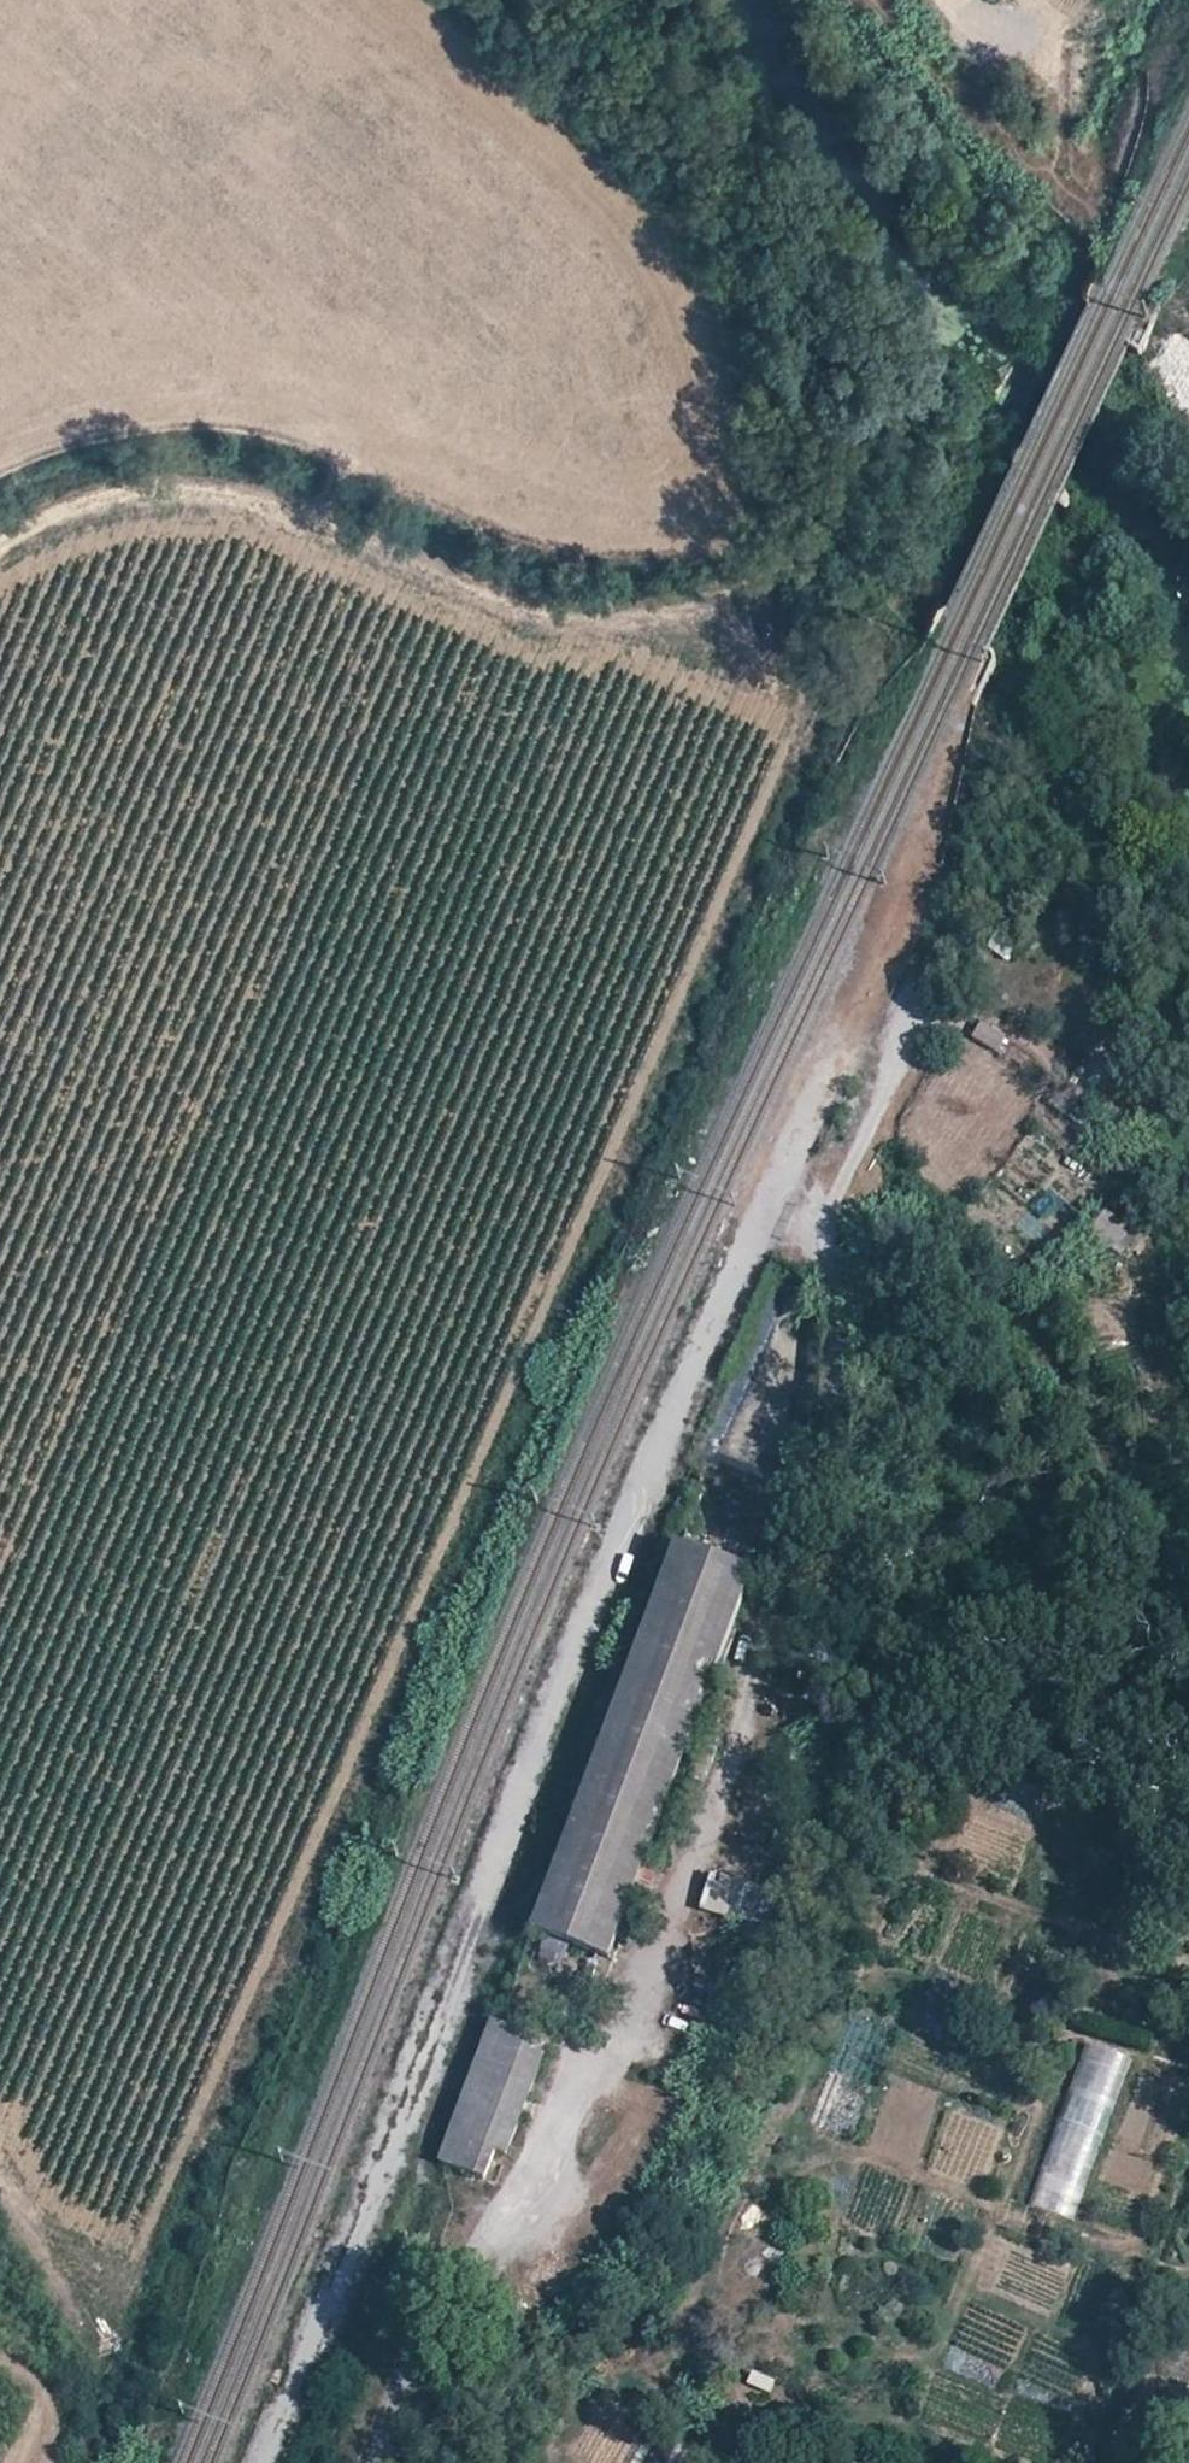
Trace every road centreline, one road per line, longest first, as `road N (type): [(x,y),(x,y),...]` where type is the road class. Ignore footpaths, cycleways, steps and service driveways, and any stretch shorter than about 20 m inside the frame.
road 1 (track): [(1039,75),(966,29),(947,0)]

